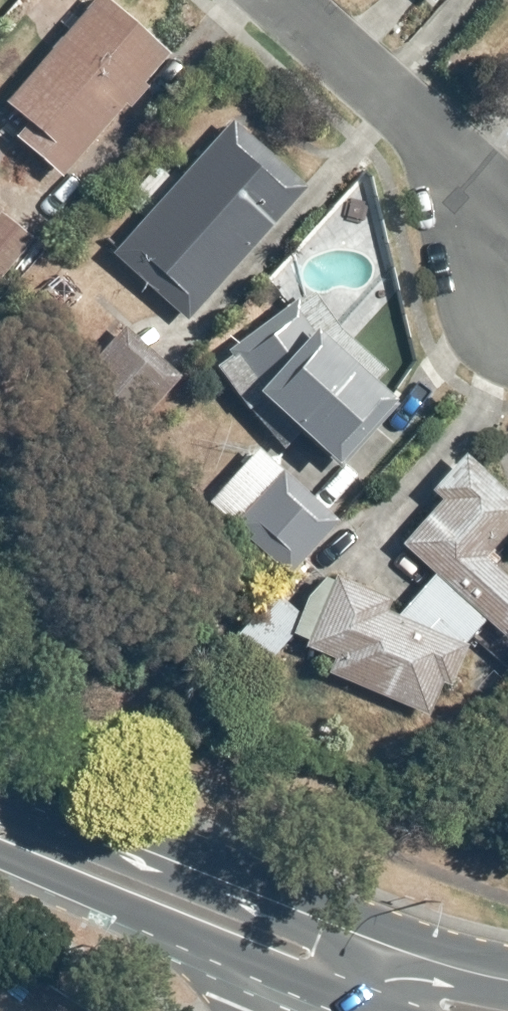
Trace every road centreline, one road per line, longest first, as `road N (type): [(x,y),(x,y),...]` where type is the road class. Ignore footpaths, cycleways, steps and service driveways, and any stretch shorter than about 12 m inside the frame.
road 1 (secondary): [(0,787),(370,939)]
road 2 (secondary): [(349,1008),(0,858)]
road 3 (residential): [(507,289),(405,116),(279,0)]
road 4 (secondary): [(370,939),(507,982)]

